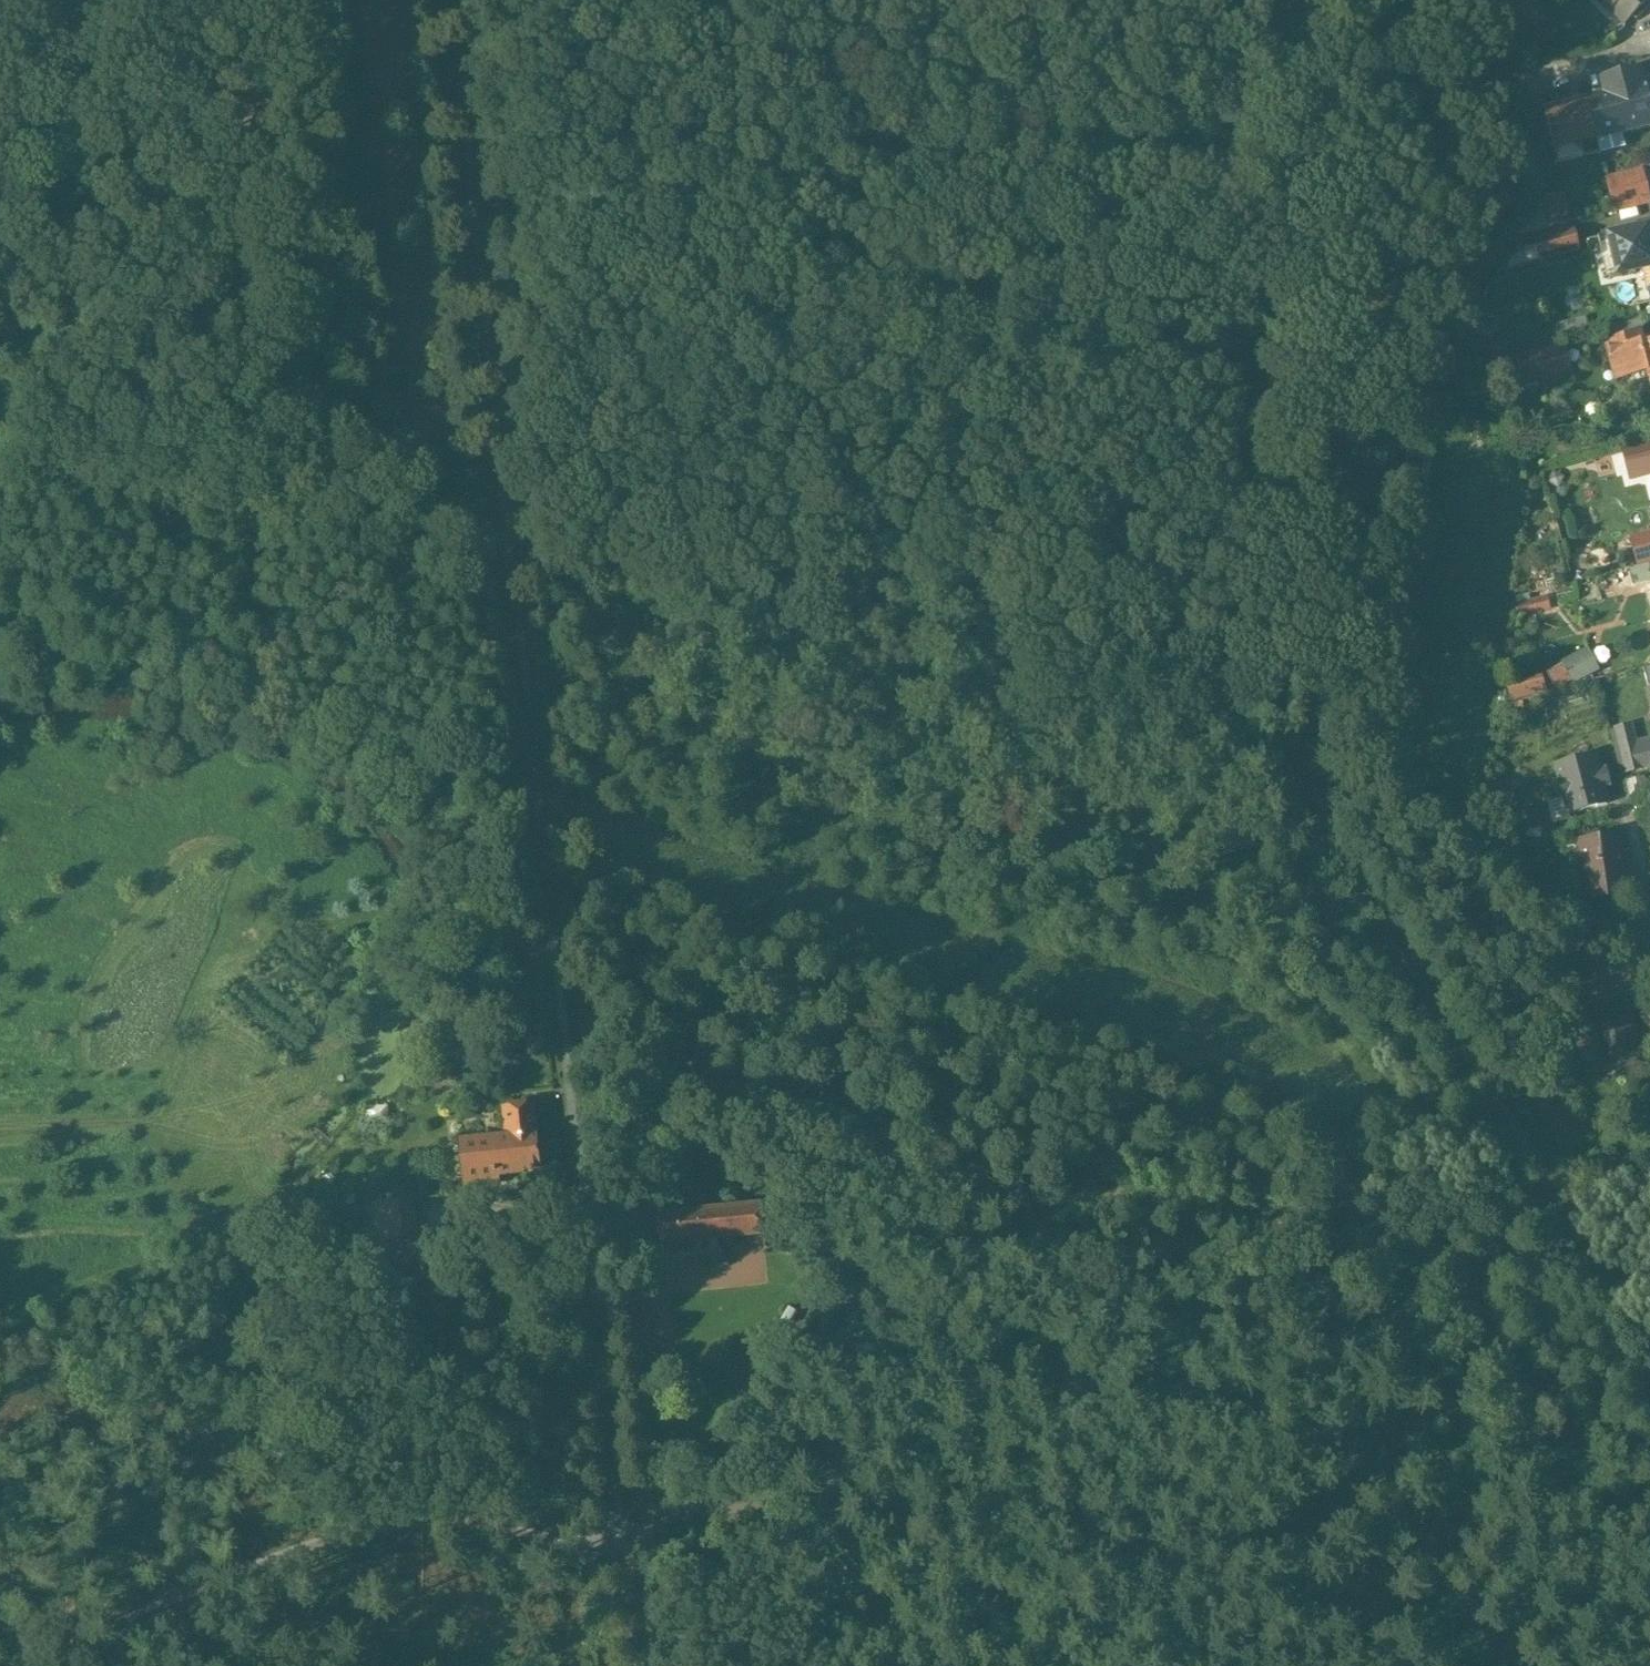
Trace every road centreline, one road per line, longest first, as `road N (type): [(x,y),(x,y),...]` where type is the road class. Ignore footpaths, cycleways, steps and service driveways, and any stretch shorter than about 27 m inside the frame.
road 1 (unclassified): [(0,1648),(132,1638),(426,1538),(625,1549)]
road 2 (unclassified): [(91,0),(0,350)]
road 3 (unclassified): [(582,1209),(625,1549)]

